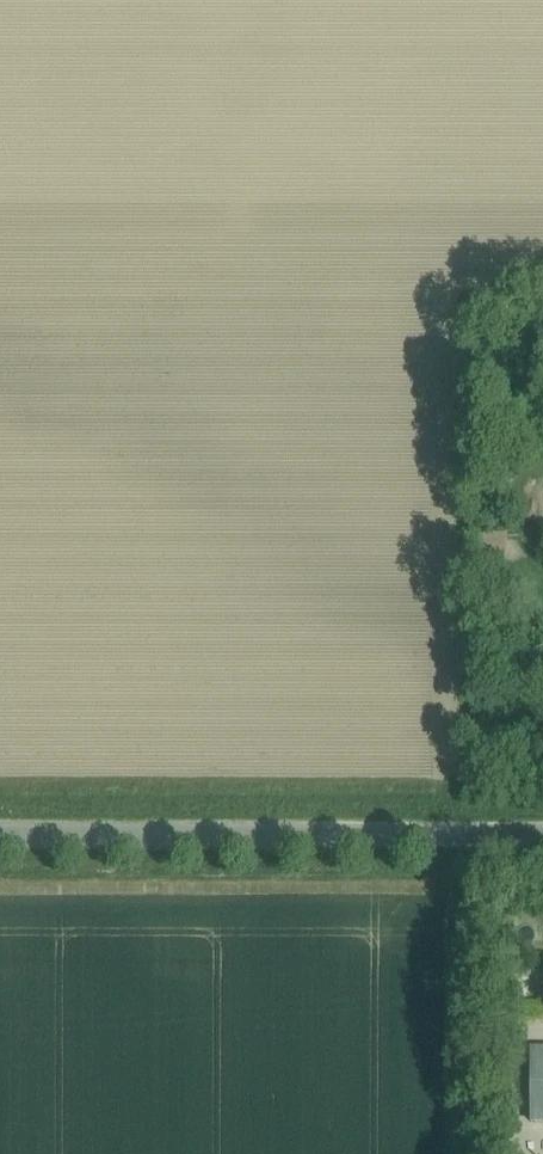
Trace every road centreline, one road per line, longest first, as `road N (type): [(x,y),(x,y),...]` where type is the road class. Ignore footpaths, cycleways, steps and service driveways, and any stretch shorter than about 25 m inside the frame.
road 1 (unclassified): [(542,834),(0,835)]

